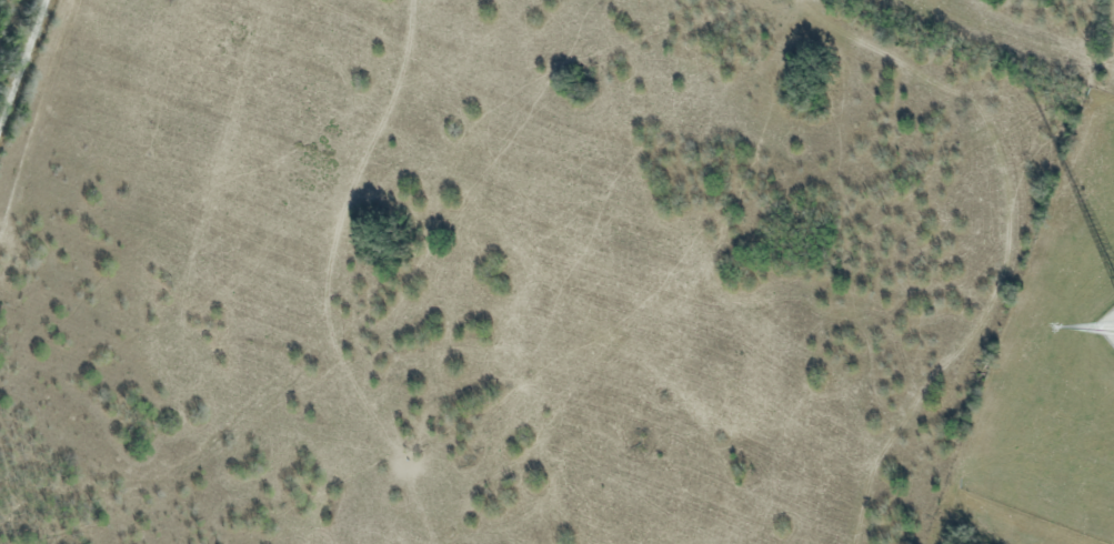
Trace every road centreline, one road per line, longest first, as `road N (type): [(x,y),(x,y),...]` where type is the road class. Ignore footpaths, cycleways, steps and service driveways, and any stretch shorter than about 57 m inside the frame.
road 1 (track): [(834,0),(1113,102)]

